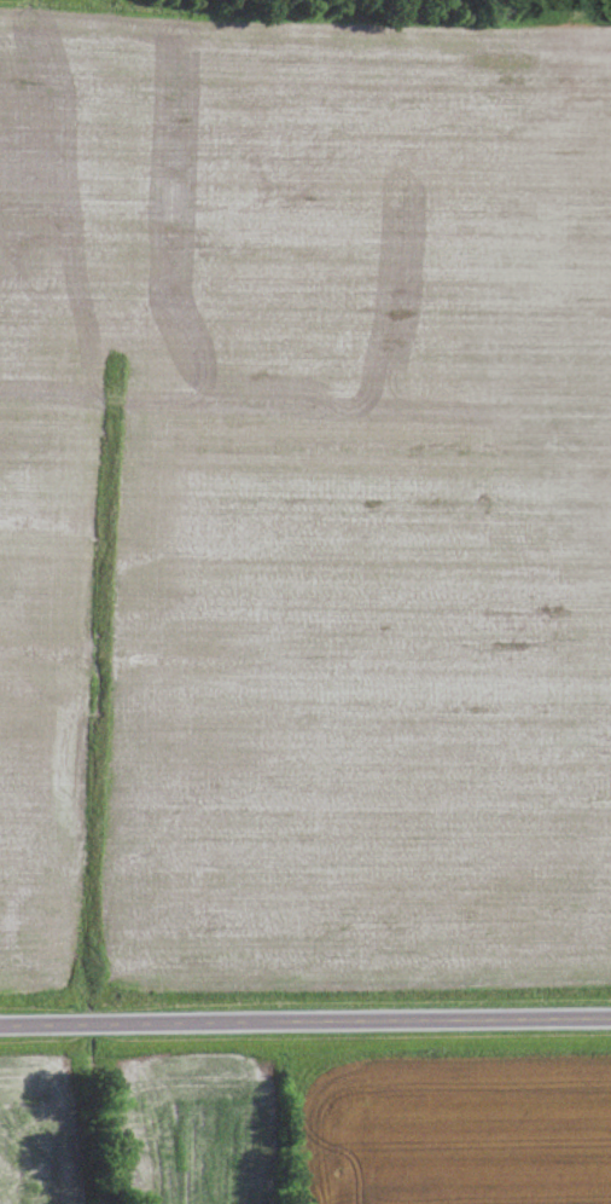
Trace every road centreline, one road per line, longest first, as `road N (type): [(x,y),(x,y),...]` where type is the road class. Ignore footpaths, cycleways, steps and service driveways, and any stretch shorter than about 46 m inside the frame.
road 1 (secondary): [(0,1023),(610,1015)]

